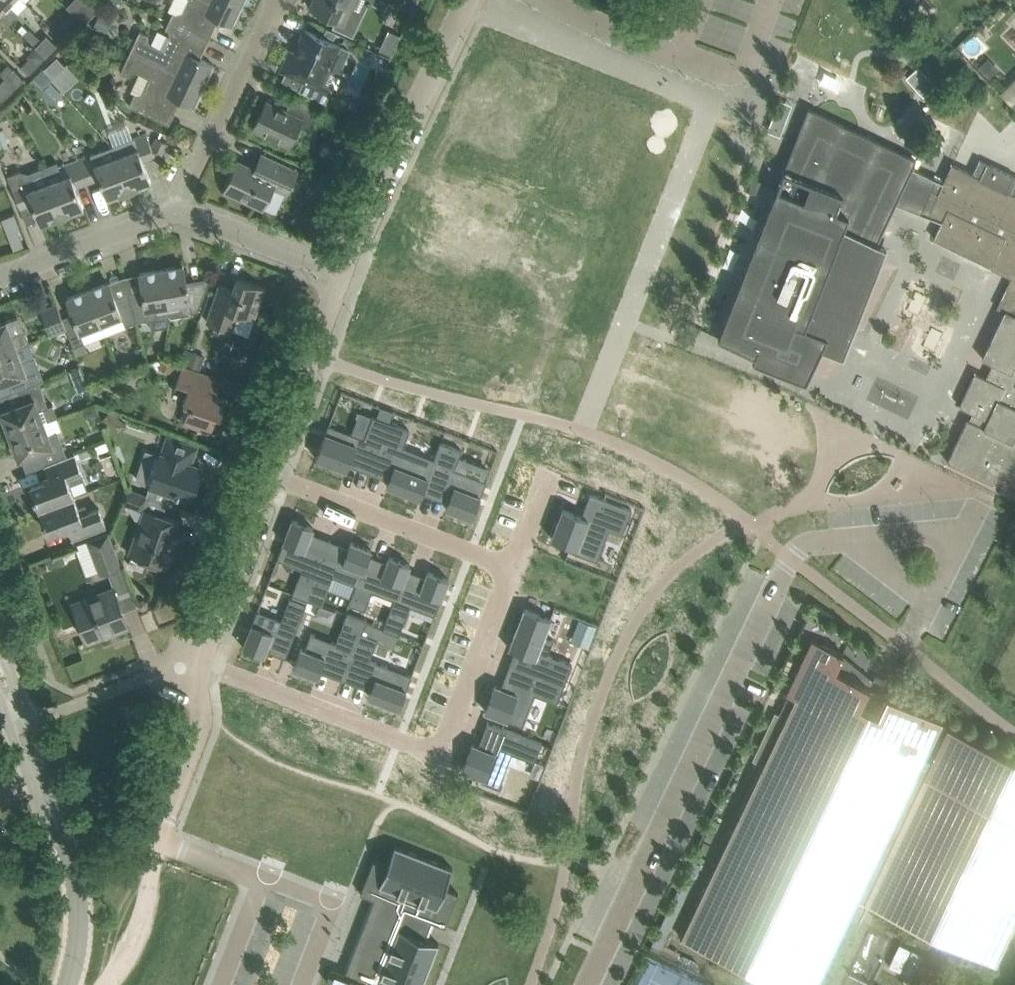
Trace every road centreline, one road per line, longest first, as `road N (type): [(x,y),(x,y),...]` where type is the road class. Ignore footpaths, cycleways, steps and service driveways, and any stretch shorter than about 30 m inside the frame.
road 1 (residential): [(587,984),(794,559)]
road 2 (residential): [(201,663),(439,755),(512,566)]
road 3 (residential): [(465,0),(379,179),(345,271)]
road 4 (residential): [(201,663),(207,703),(165,844),(261,881)]
road 5 (residential): [(512,566),(273,477)]
road 6 (residential): [(178,212),(277,0)]
road 7 (residential): [(345,271),(273,477)]
road 8 (unclassified): [(64,984),(75,896),(46,778)]
road 9 (residential): [(273,477),(201,663)]
road 10 (residential): [(0,275),(178,212)]
road 11 (residential): [(178,212),(345,271)]
road 12 (residential): [(261,881),(330,907),(300,984)]
road 13 (residential): [(46,778),(0,661)]

